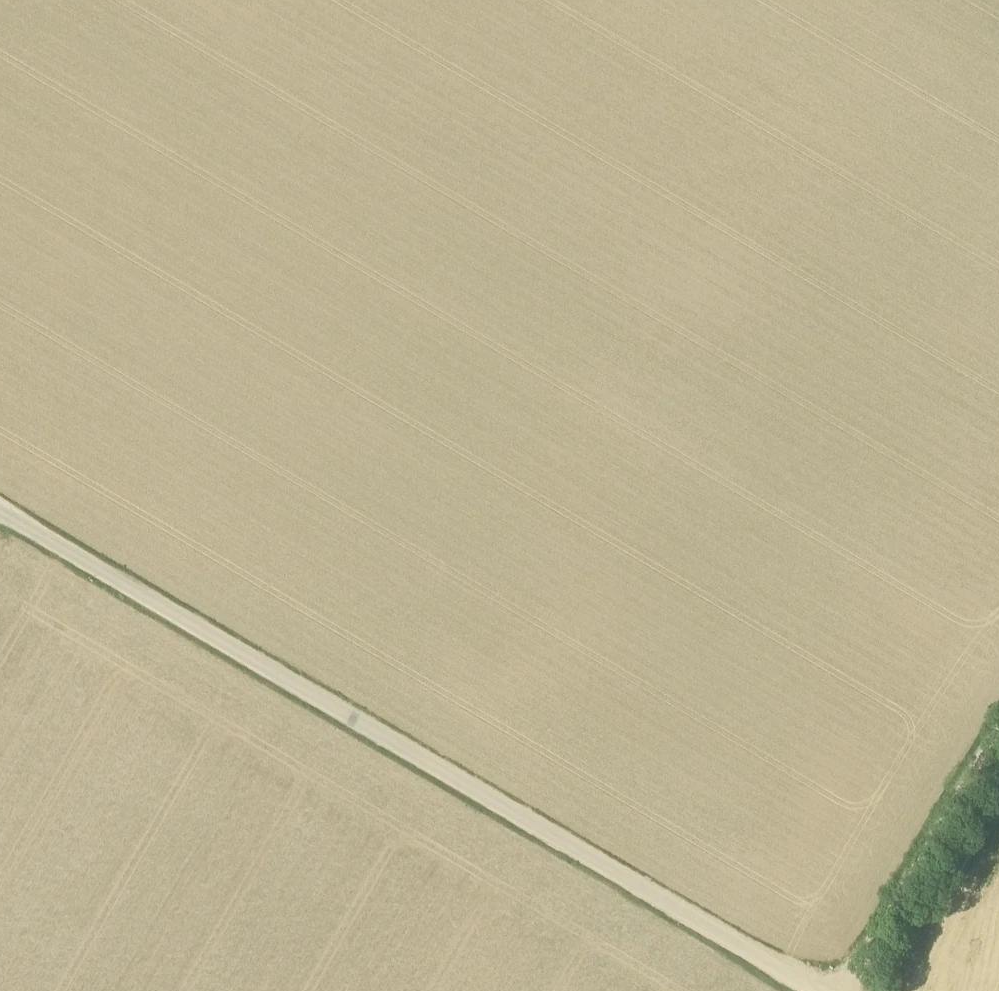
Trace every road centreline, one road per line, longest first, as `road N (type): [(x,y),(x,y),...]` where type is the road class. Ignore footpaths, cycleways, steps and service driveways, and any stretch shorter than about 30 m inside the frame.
road 1 (unclassified): [(823,990),(557,847),(0,514)]
road 2 (track): [(843,990),(998,732)]

